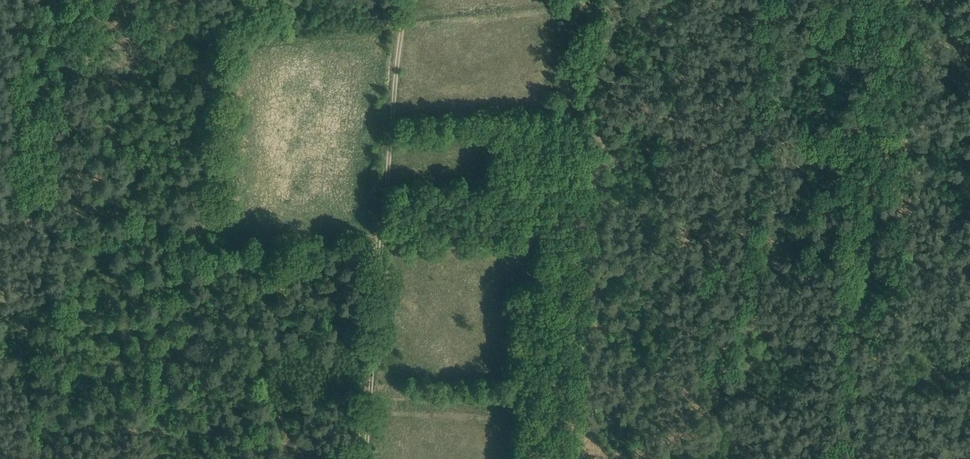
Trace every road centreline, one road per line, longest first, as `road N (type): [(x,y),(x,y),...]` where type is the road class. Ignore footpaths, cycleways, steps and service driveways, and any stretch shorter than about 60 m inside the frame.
road 1 (track): [(366,445),(408,0)]

